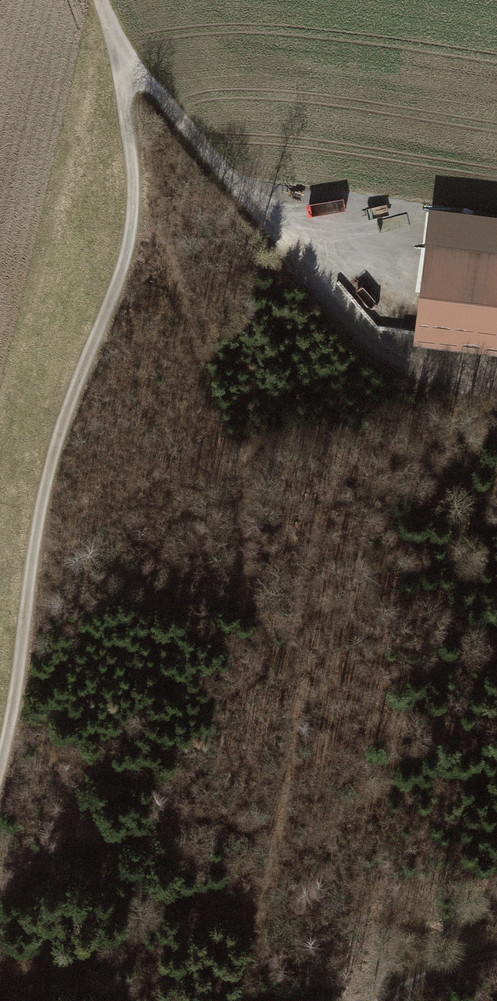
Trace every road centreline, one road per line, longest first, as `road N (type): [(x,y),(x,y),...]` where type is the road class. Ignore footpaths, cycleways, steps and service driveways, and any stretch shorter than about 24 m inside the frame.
road 1 (track): [(116,51),(131,152),(128,254),(41,513),(0,768)]
road 2 (track): [(496,376),(449,378),(348,322),(249,178),(116,51)]
road 3 (track): [(387,1000),(468,958),(496,955)]

